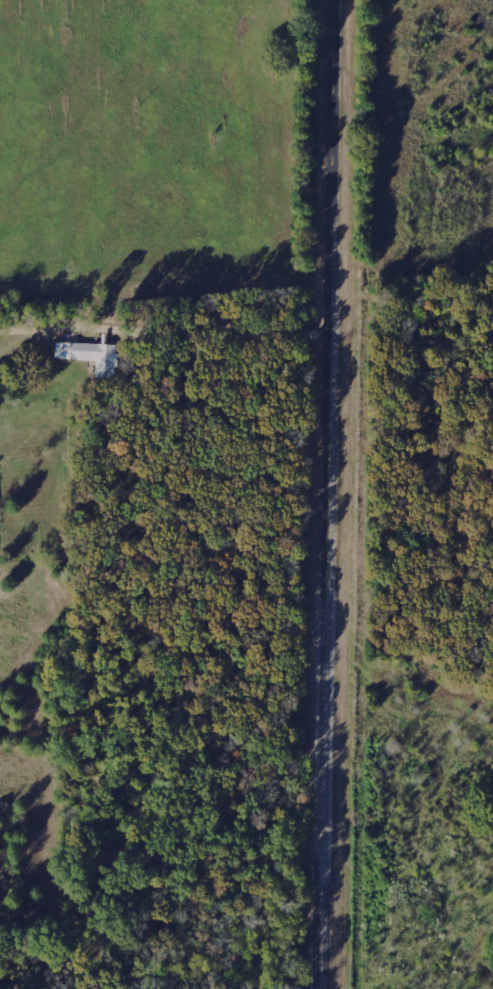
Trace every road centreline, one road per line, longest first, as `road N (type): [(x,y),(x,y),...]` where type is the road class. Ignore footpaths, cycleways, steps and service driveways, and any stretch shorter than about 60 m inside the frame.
road 1 (secondary): [(326,988),(340,0)]

